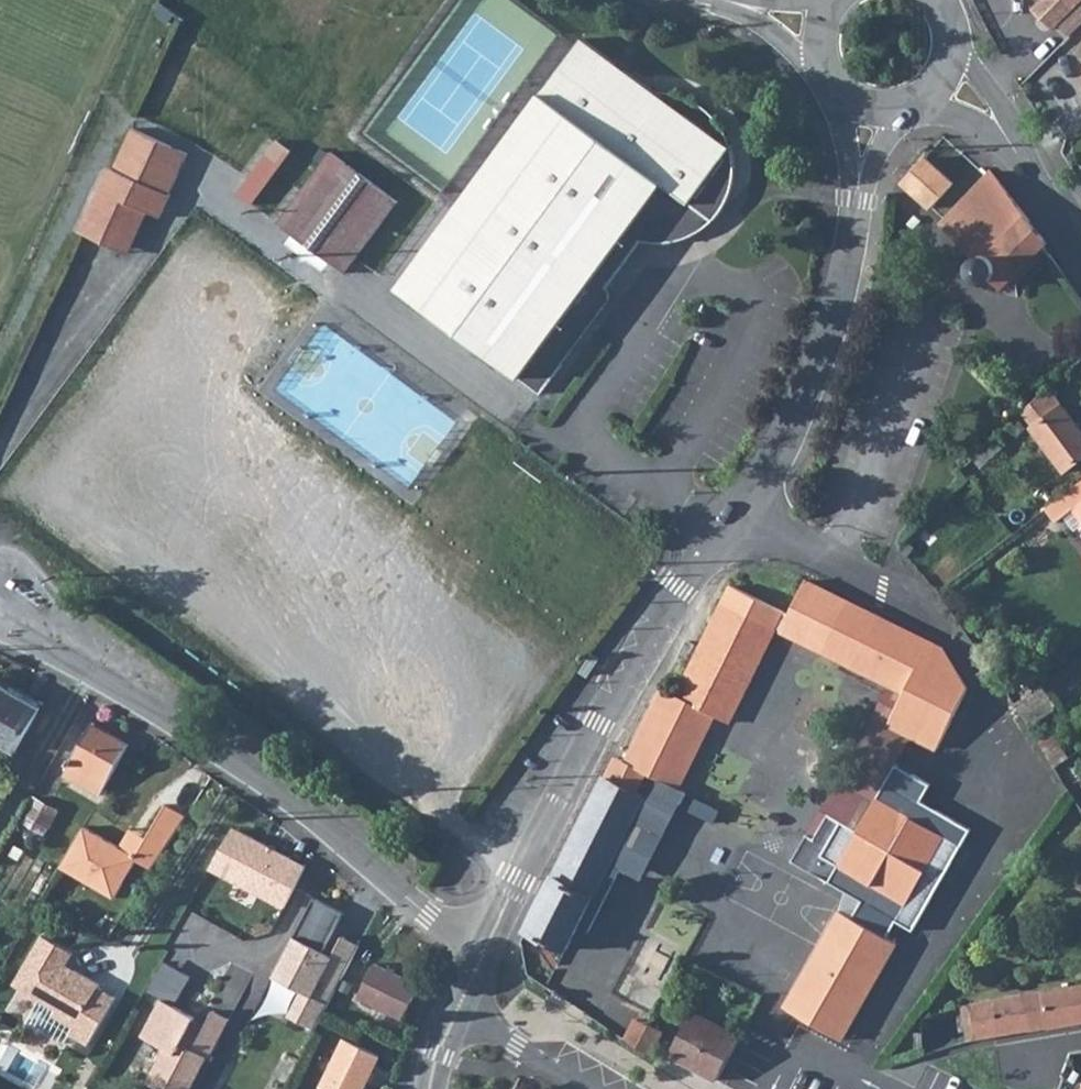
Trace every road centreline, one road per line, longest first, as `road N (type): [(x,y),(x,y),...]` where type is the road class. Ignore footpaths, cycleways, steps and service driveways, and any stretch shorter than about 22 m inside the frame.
road 1 (tertiary): [(859,201),(836,331),(771,471),(600,724),(486,942)]
road 2 (residential): [(0,630),(75,664),(301,802),(434,912),(486,942)]
road 3 (residential): [(591,1088),(460,1009)]
road 4 (residential): [(1027,162),(1010,120),(958,46)]
road 5 (tertiary): [(706,0),(820,61)]
road 6 (residential): [(920,103),(980,126),(1027,162)]

